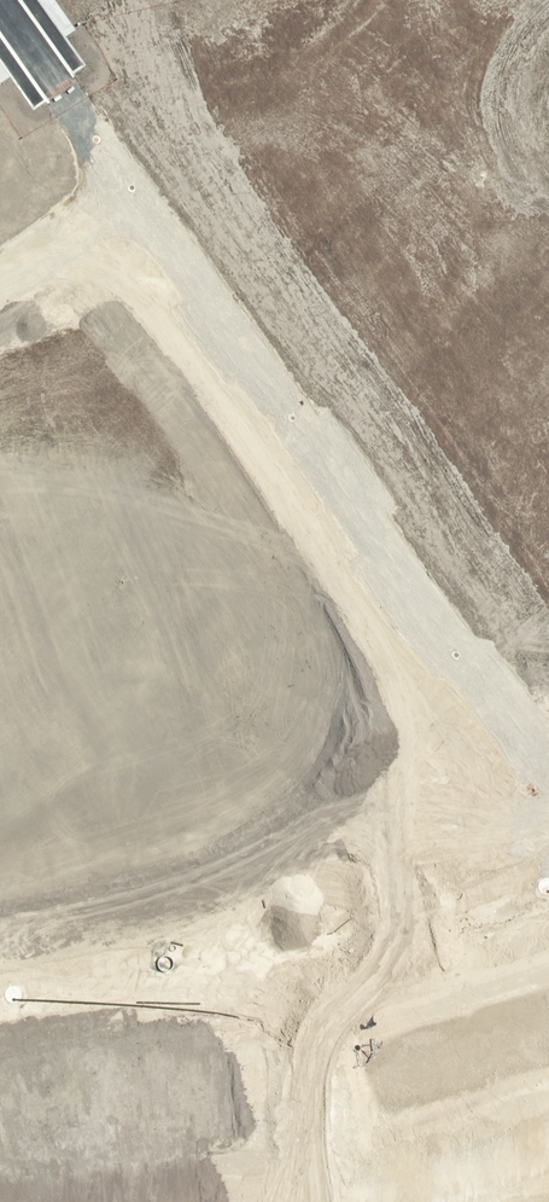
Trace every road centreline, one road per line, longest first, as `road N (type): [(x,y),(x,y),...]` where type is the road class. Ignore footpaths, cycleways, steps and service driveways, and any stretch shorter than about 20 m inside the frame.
road 1 (unknown): [(548,845),(536,837),(130,218),(73,106)]
road 2 (unknown): [(536,837),(0,992)]
road 3 (unknown): [(548,1138),(360,1201)]
road 4 (unknown): [(130,218),(0,285)]
road 5 (residential): [(73,106),(0,7)]

